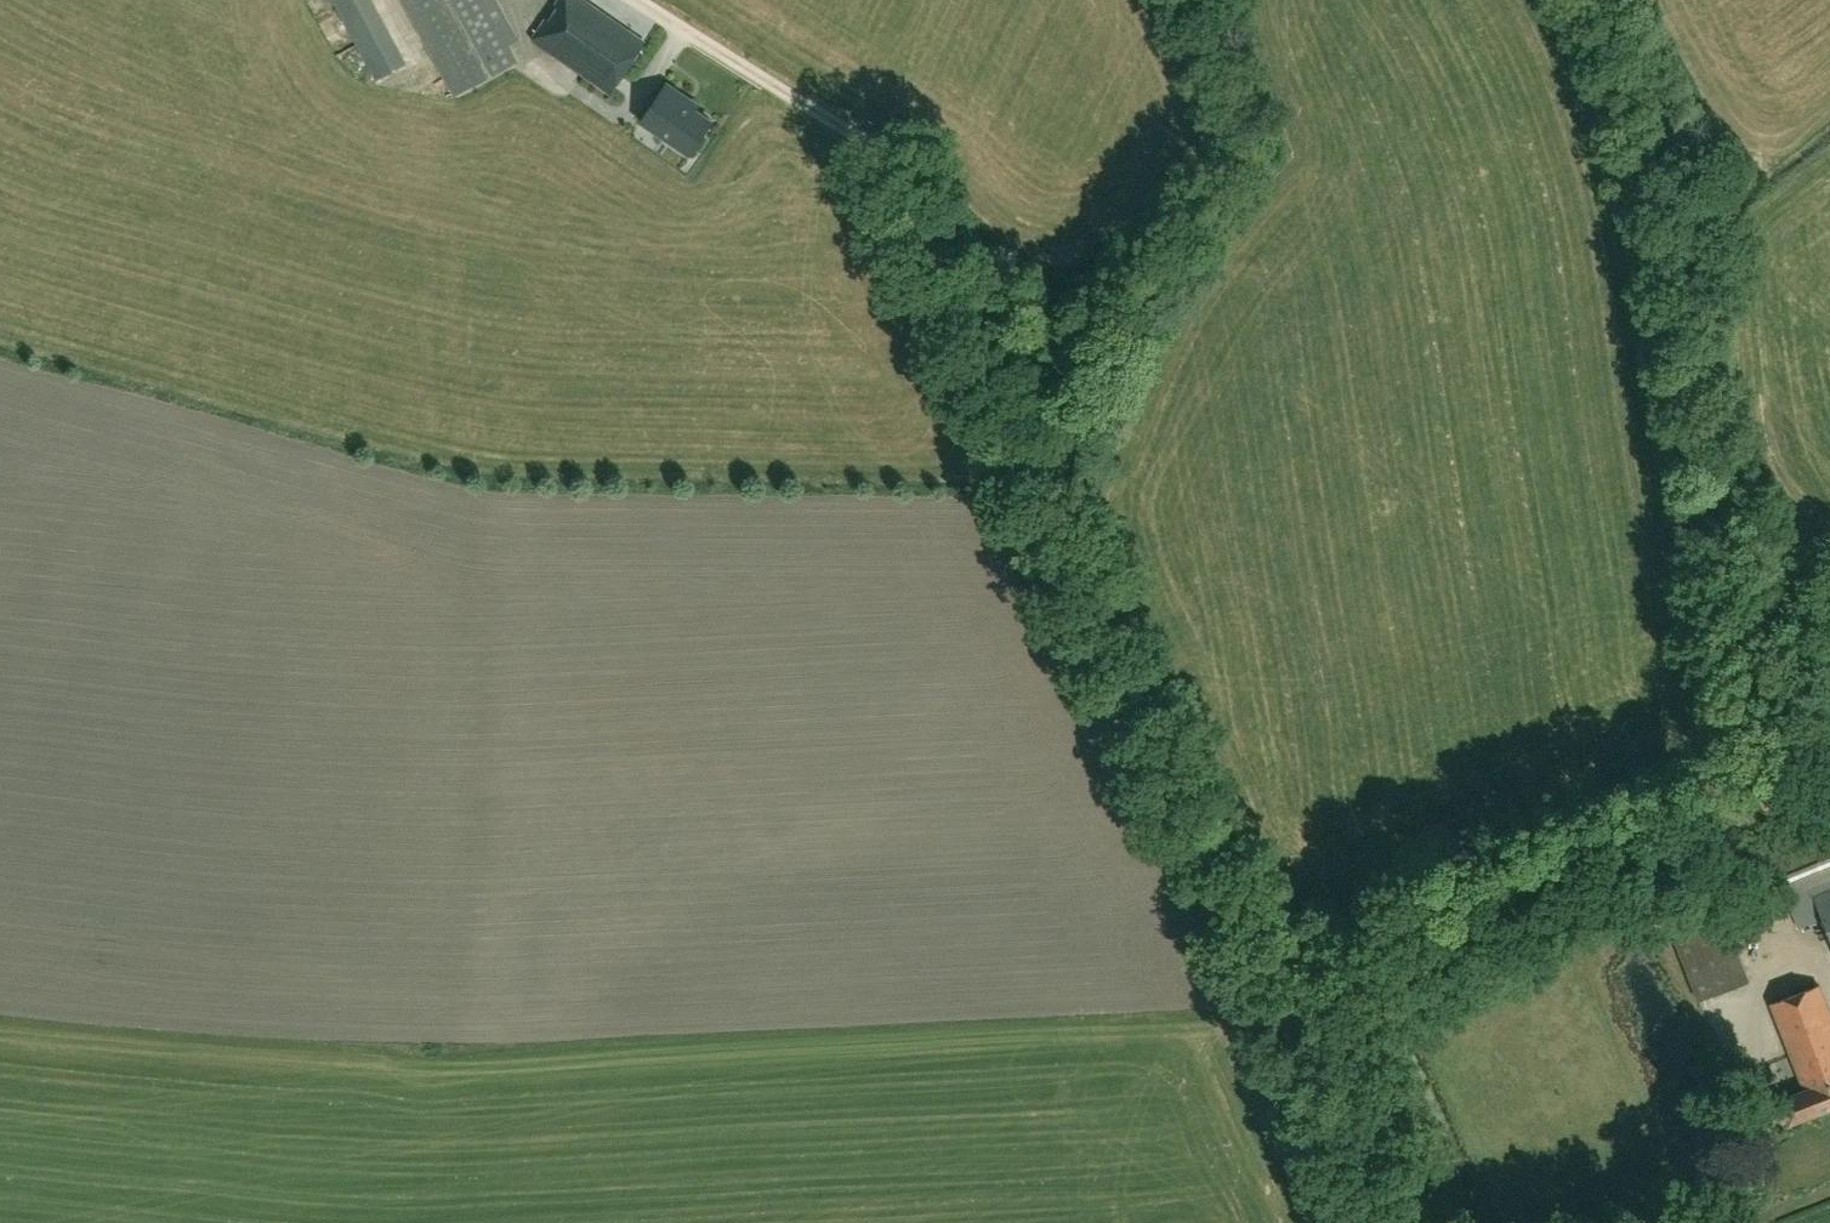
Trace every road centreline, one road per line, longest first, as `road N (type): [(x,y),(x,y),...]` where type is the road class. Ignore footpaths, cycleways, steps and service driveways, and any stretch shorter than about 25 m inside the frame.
road 1 (track): [(1383,1222),(871,151),(639,0)]

